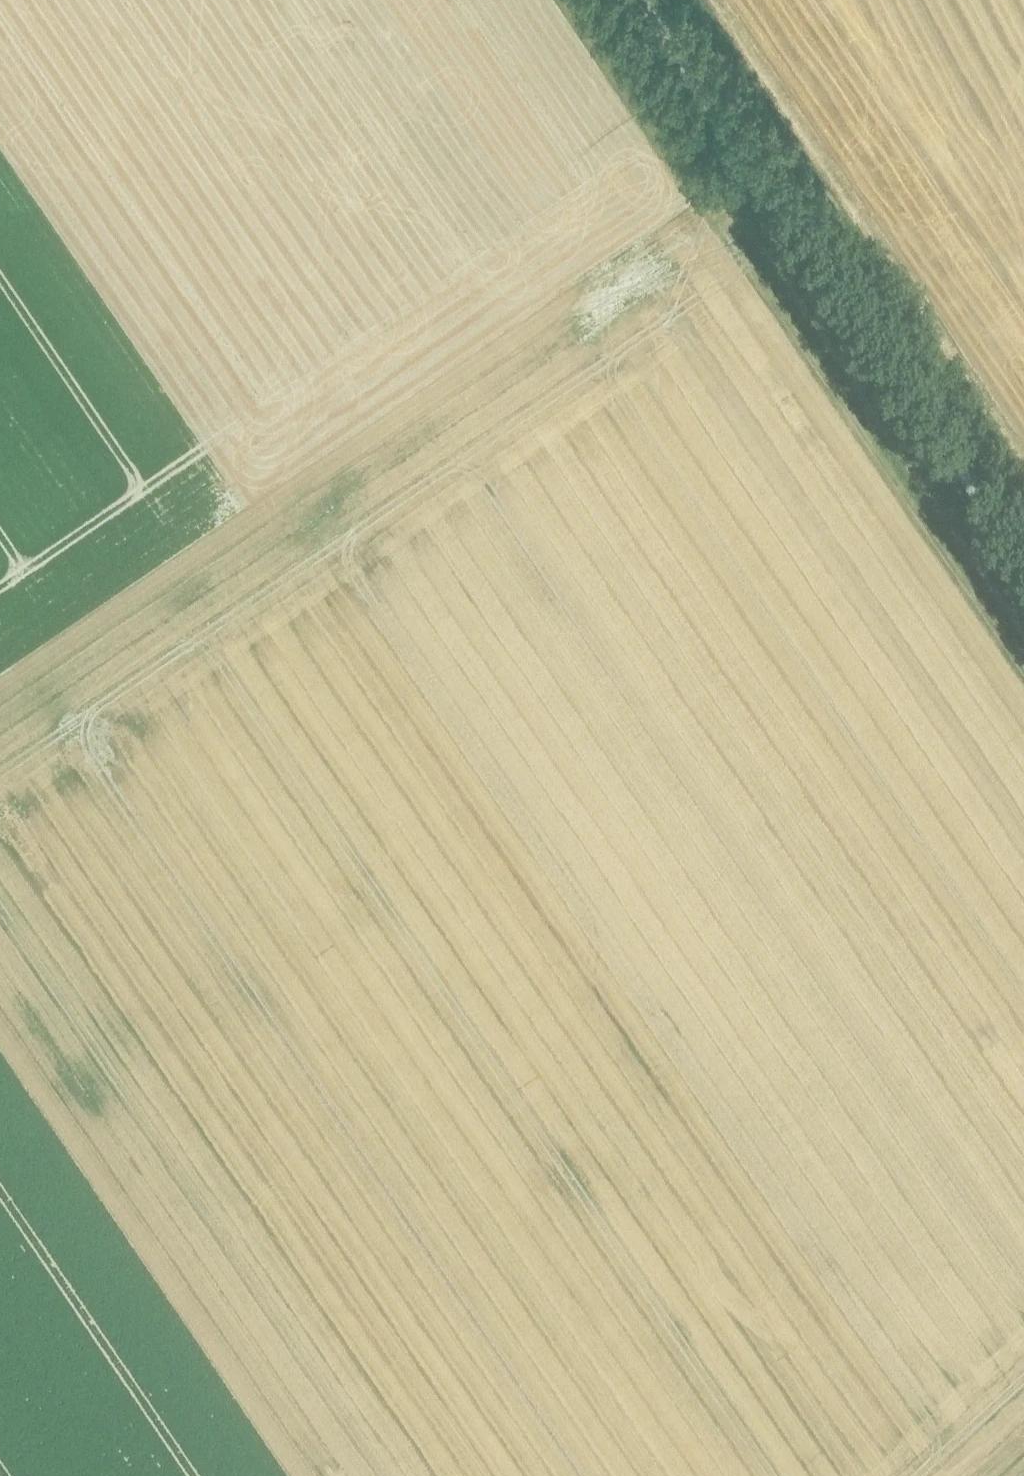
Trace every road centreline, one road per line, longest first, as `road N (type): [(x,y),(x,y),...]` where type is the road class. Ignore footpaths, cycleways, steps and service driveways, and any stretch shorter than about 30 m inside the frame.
road 1 (unclassified): [(1023,575),(639,0)]

